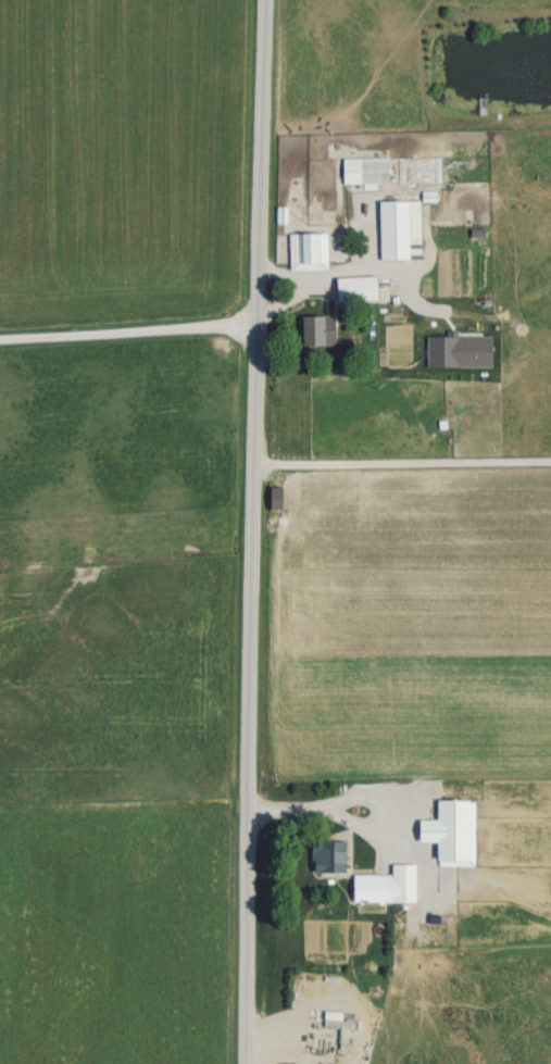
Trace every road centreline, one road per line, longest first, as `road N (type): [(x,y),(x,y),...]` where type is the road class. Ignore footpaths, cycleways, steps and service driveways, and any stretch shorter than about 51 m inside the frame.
road 1 (residential): [(241,1063),(266,0)]

